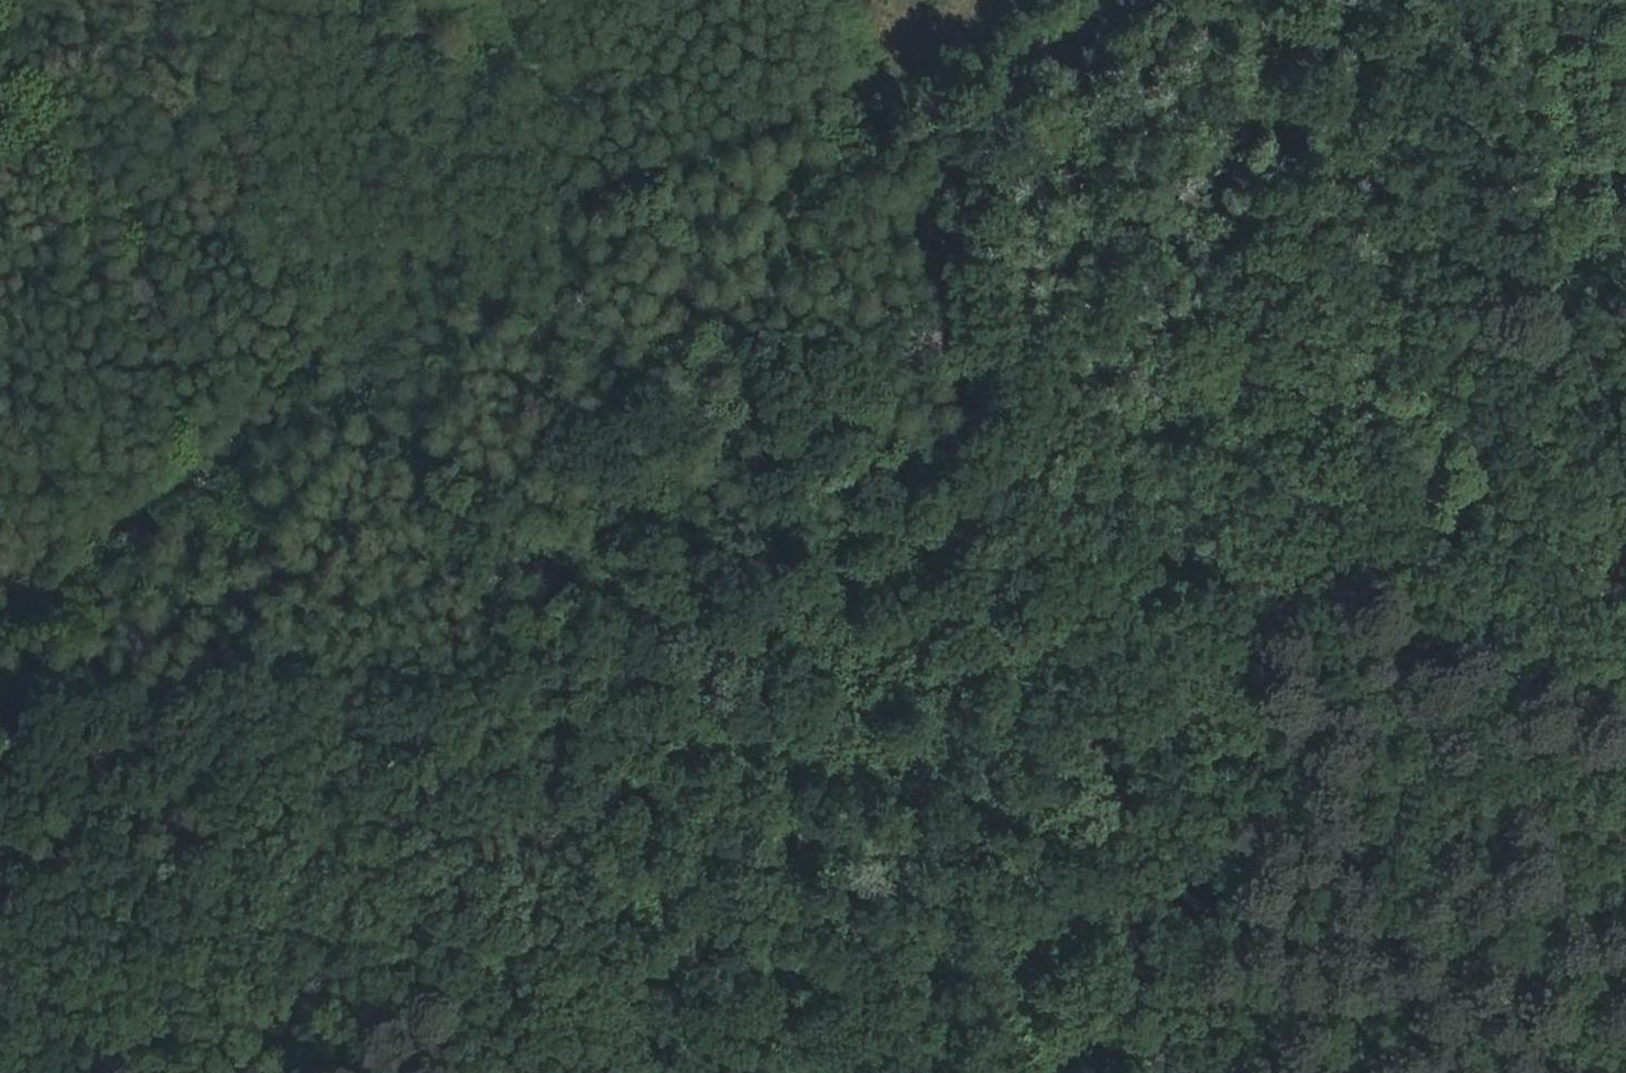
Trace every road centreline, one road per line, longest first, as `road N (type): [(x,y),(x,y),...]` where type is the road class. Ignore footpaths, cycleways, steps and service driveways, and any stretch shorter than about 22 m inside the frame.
road 1 (unclassified): [(1144,1072),(1071,749),(927,291),(927,209),(969,132),(1040,56),(1133,0)]

